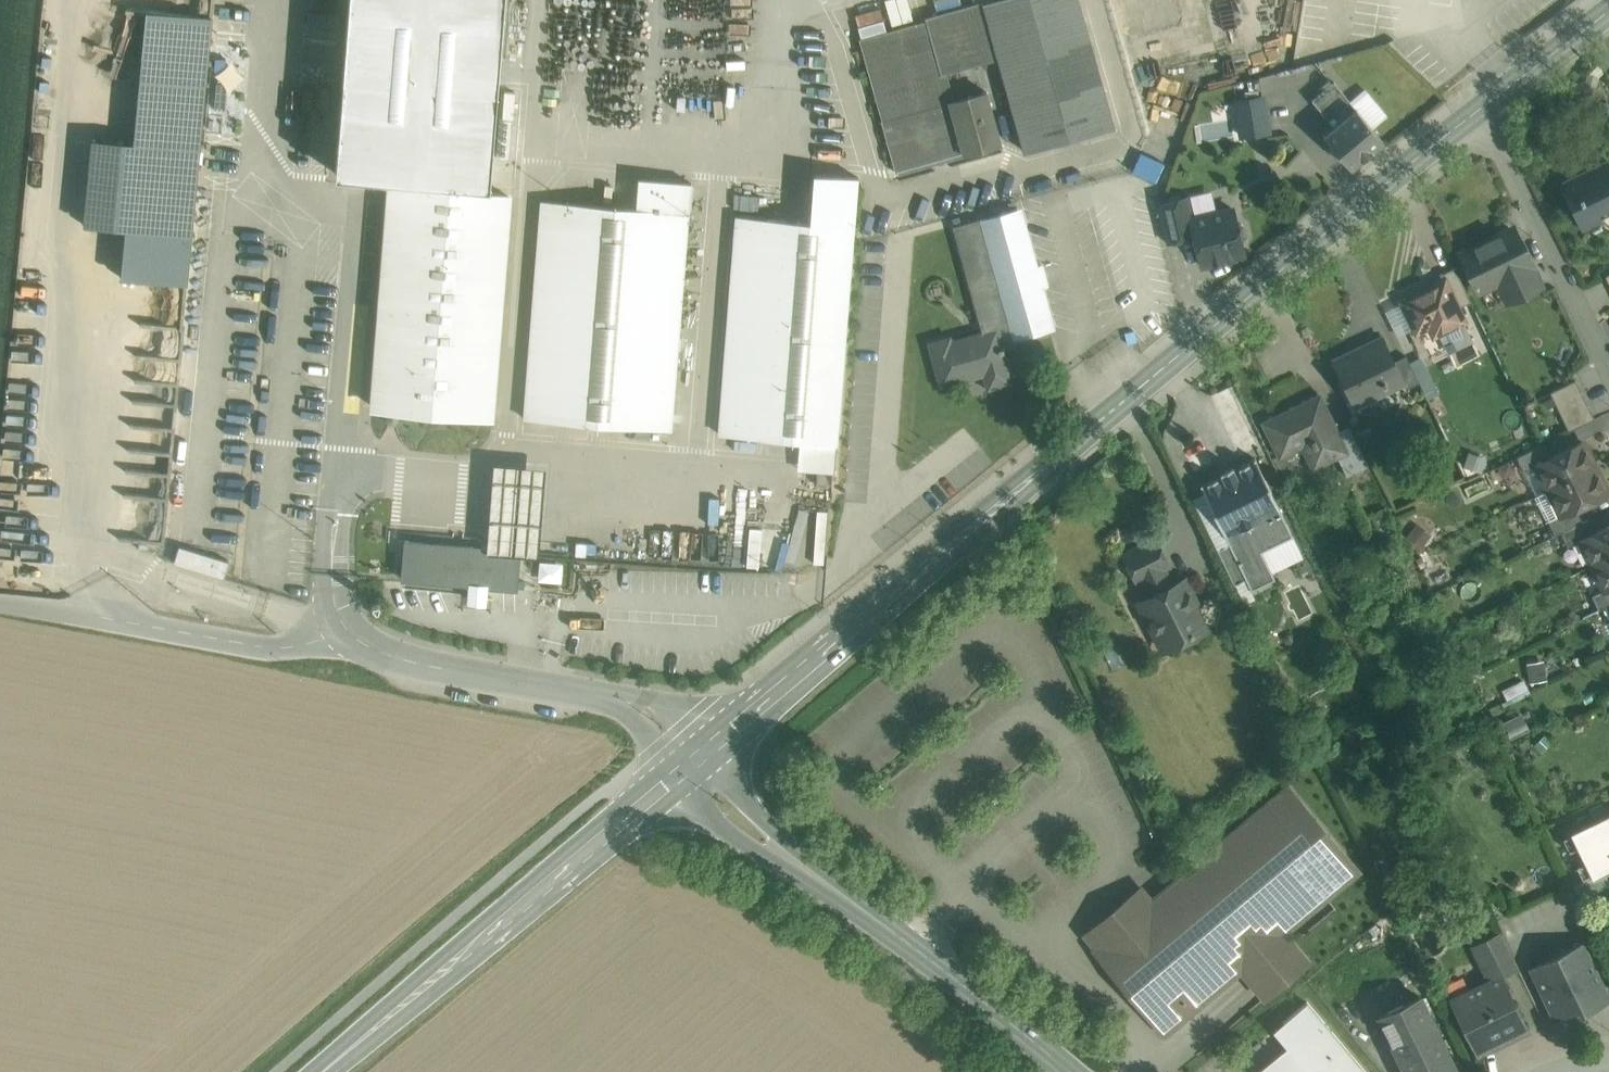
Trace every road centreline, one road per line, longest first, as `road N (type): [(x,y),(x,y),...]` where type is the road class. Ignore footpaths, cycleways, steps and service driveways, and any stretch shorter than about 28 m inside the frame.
road 1 (secondary): [(693,760),(1483,106)]
road 2 (secondary): [(1069,1071),(742,817),(693,760)]
road 3 (secondary): [(324,1071),(693,760)]
road 4 (unclassified): [(693,760),(641,704),(418,665),(365,644),(343,623)]
road 5 (unclassified): [(343,623),(321,640),(275,650),(0,601)]
road 6 (residential): [(1483,106),(1608,371)]
road 7 (secondary): [(1483,106),(1608,11)]

